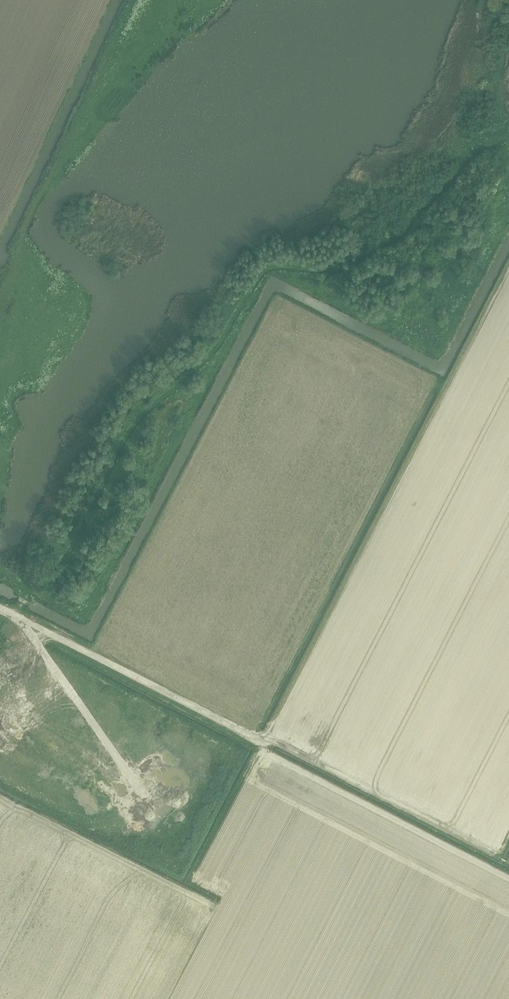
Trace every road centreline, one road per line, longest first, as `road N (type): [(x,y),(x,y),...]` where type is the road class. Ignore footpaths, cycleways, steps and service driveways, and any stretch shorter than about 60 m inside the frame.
road 1 (track): [(251,736),(15,615)]

